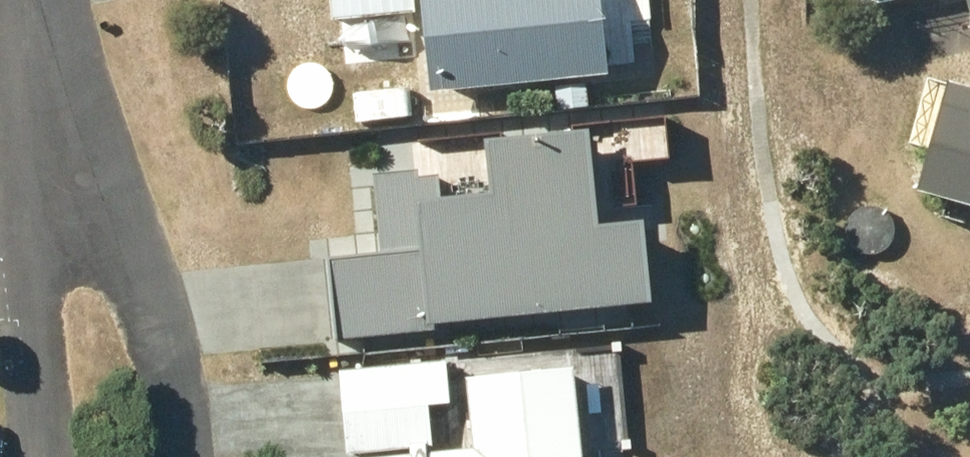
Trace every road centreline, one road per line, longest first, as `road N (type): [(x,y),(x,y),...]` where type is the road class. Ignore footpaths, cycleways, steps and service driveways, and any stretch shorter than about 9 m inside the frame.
road 1 (residential): [(183,456),(149,297),(117,250),(61,196)]
road 2 (residential): [(61,196),(39,262),(33,315),(44,456)]
road 3 (residential): [(61,196),(24,0)]

